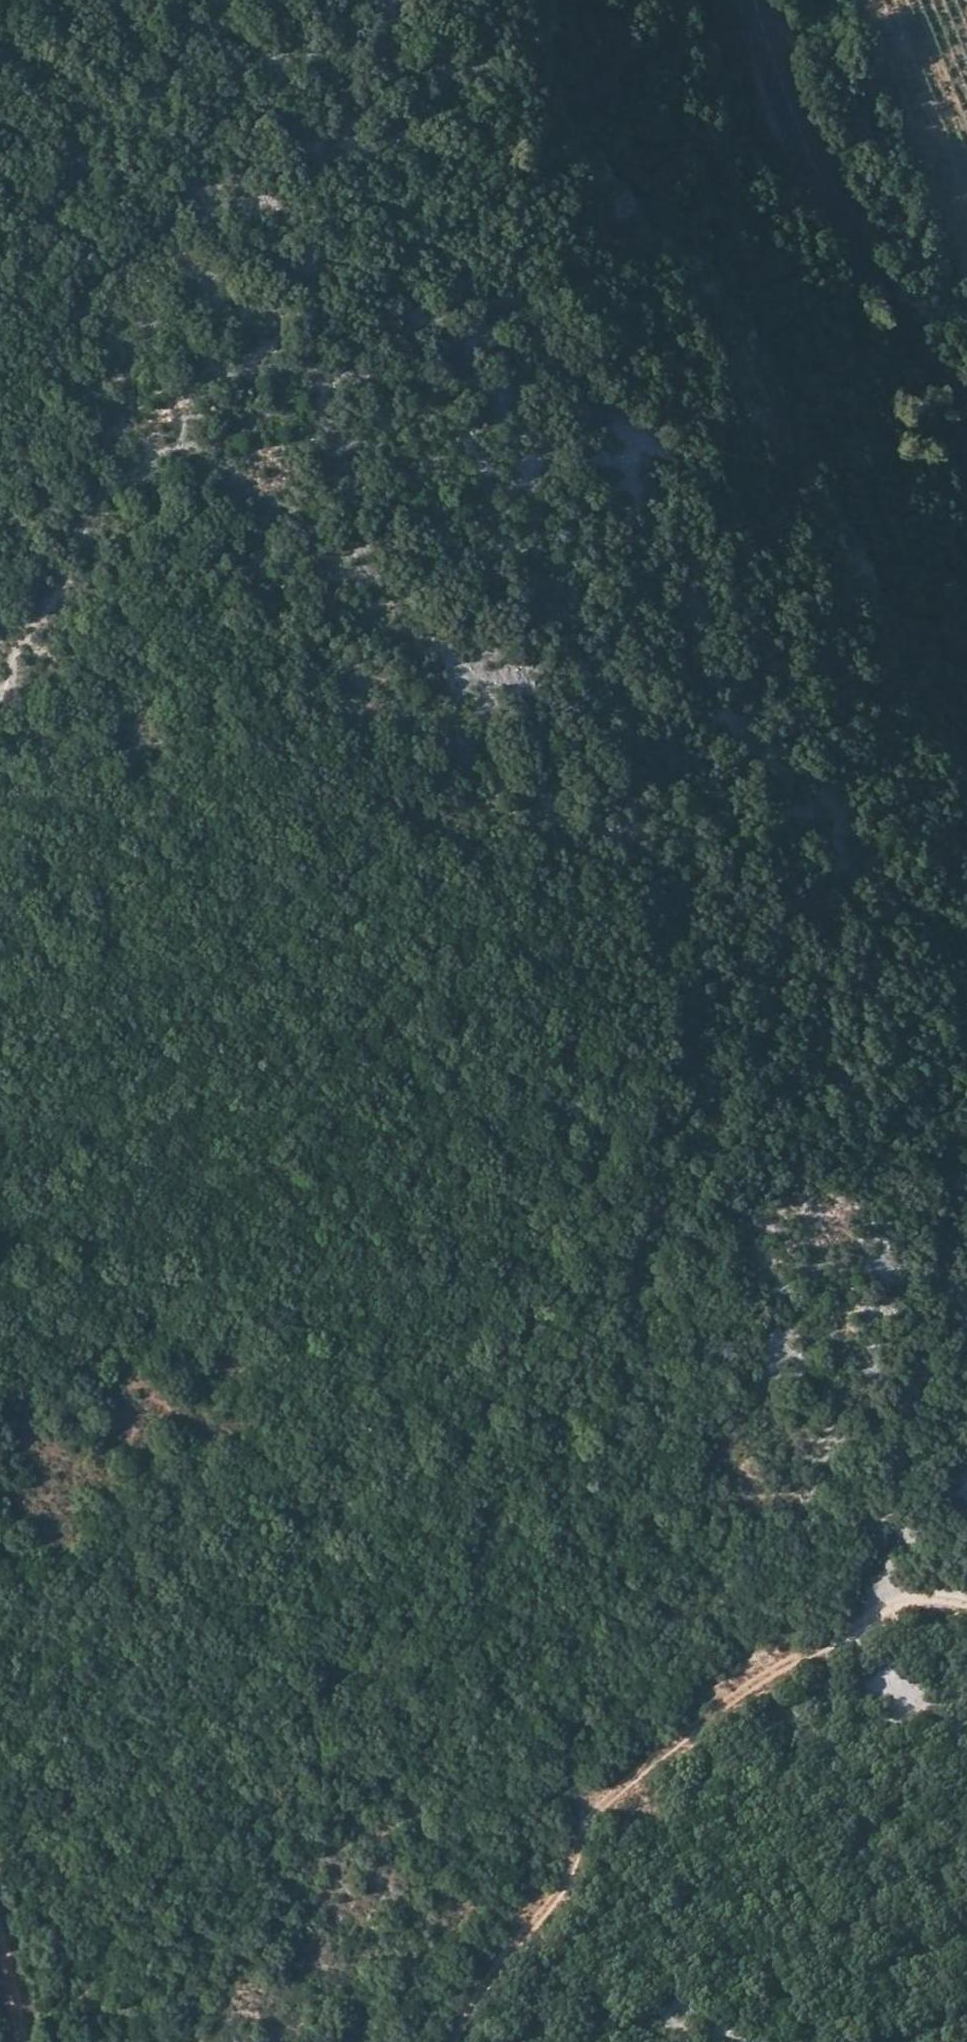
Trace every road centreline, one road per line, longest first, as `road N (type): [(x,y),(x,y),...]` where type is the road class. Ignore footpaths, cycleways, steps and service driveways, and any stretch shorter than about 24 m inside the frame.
road 1 (track): [(460,2041),(473,2031),(500,1971),(554,1913),(601,1803),(789,1657),(919,1605),(966,1618)]
road 2 (tertiary): [(765,0),(857,233),(966,425)]

